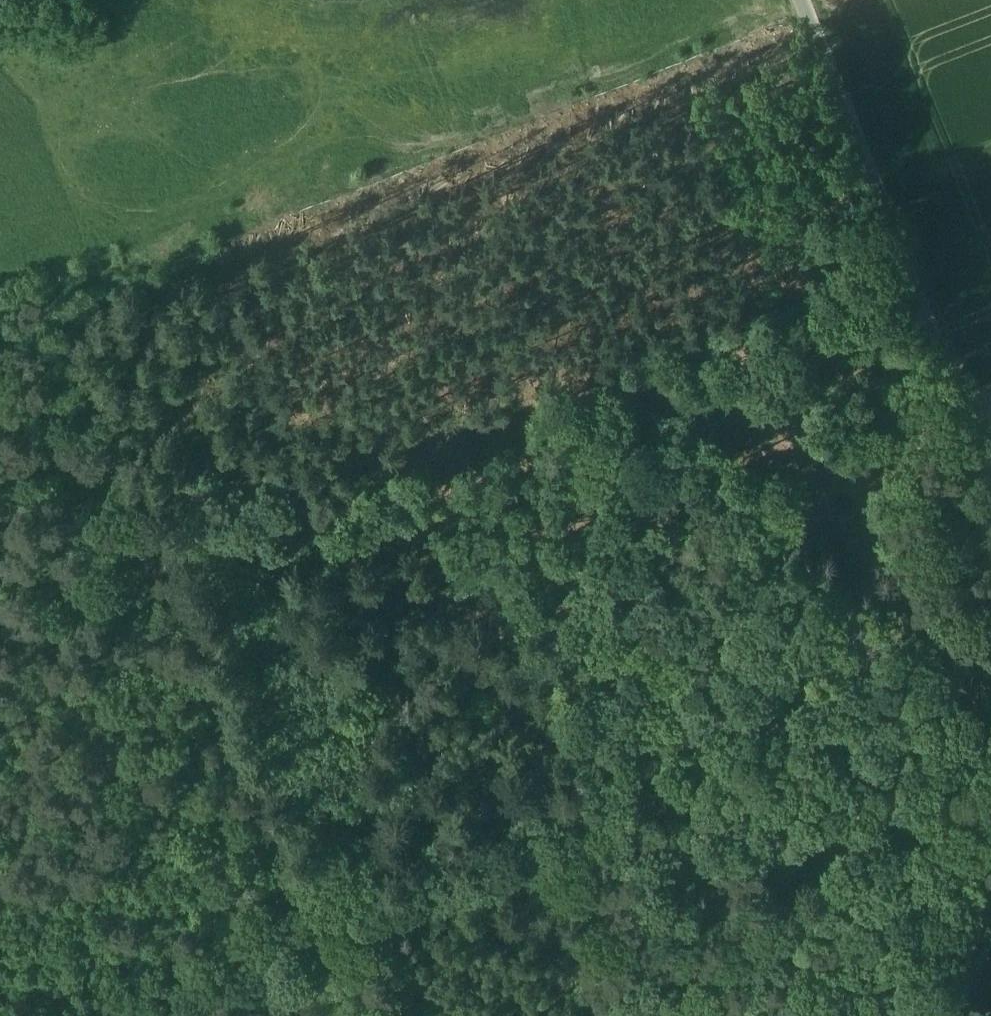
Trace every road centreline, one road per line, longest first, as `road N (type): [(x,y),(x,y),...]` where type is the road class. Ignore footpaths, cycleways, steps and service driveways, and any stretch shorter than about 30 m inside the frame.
road 1 (track): [(990,657),(101,1015)]
road 2 (unclassified): [(990,450),(814,0)]

